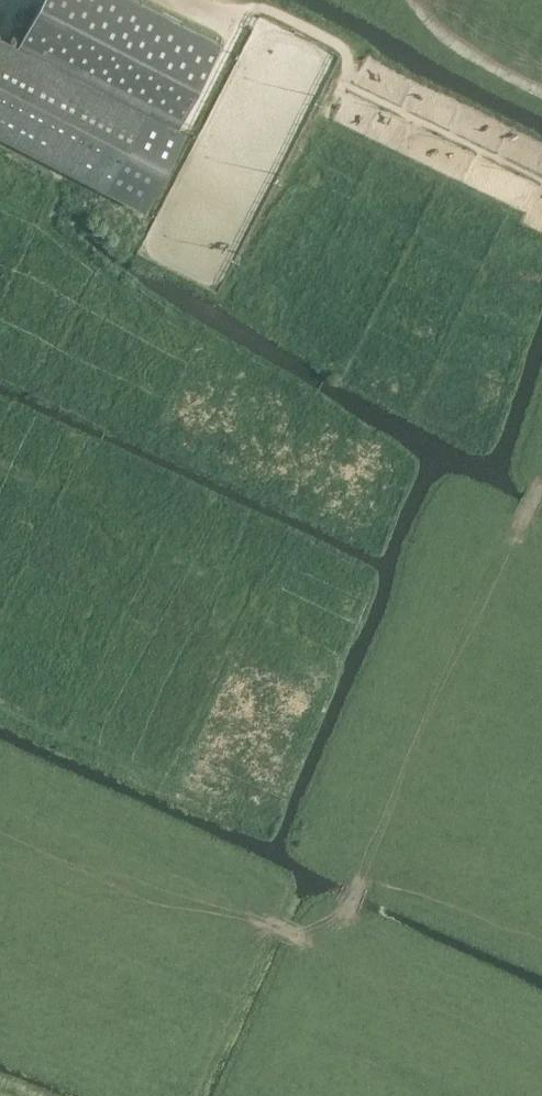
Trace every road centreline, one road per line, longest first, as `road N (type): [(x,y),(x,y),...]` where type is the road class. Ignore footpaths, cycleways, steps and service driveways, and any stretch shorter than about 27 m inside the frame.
road 1 (track): [(541,89),(459,44),(416,0)]

